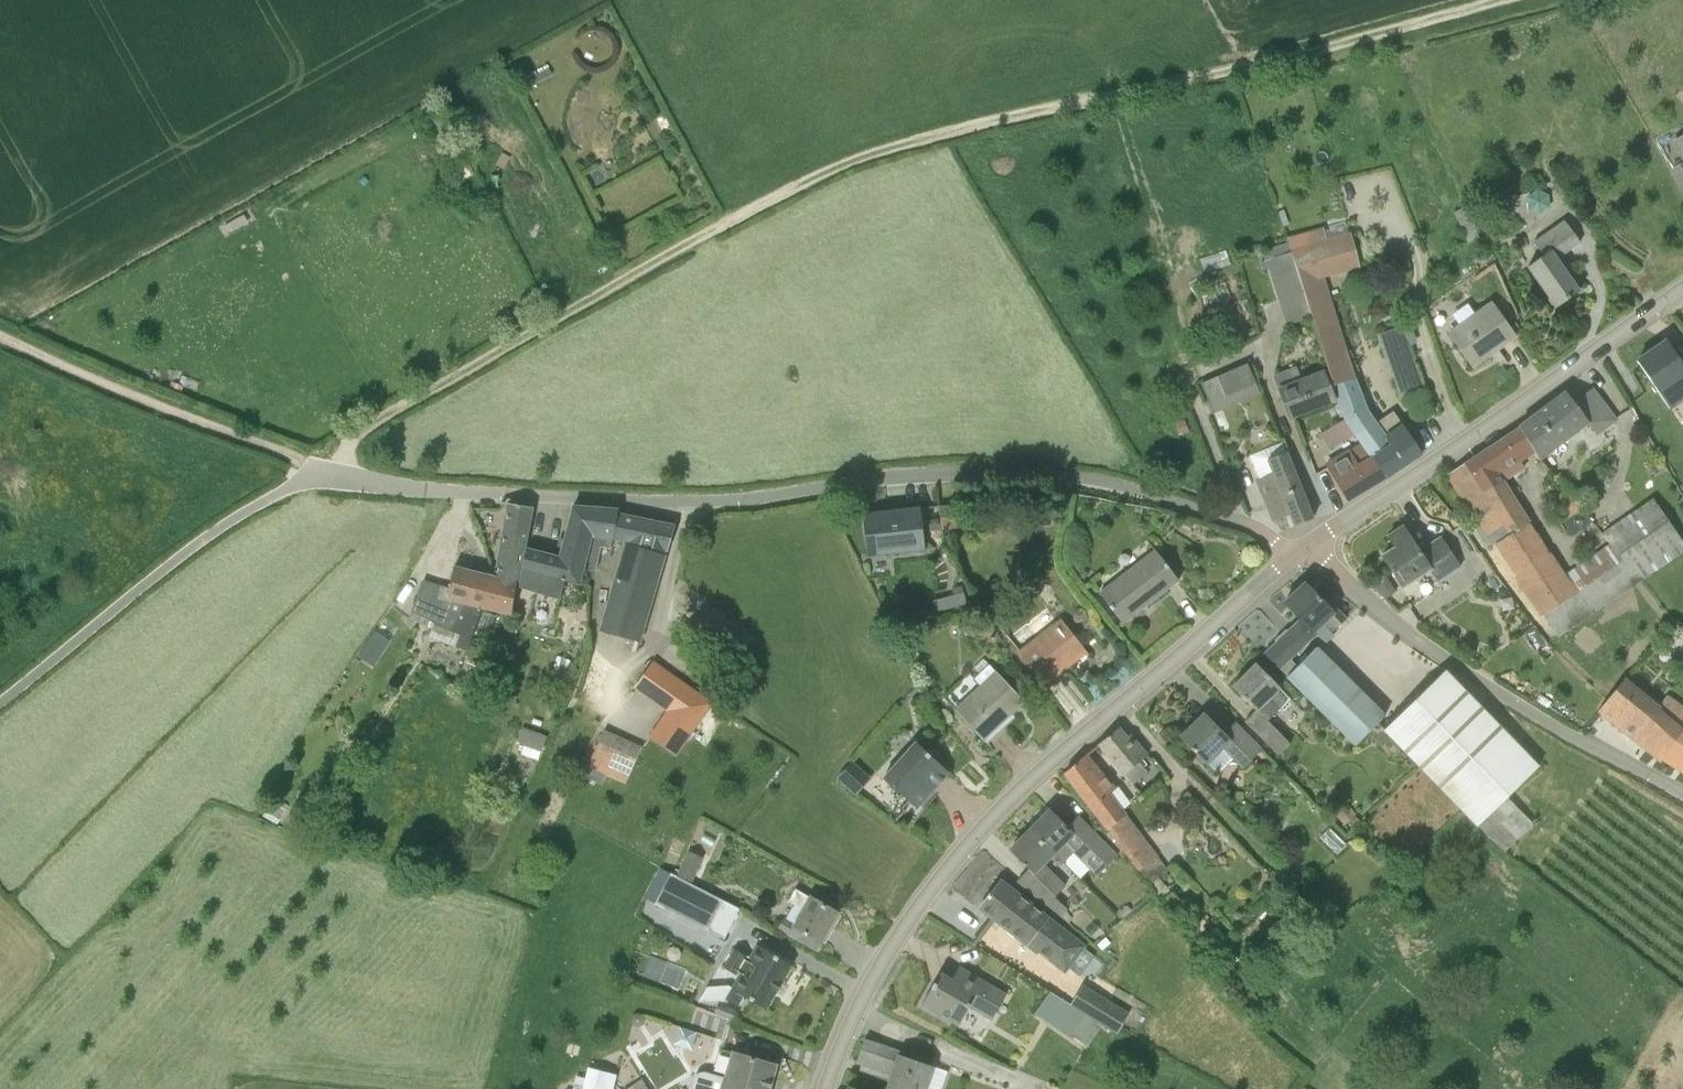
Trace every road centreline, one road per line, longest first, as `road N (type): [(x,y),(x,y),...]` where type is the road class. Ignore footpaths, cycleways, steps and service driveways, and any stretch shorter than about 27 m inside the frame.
road 1 (track): [(329,471),(372,422),(850,160),(1501,0)]
road 2 (unclassified): [(1290,556),(1243,521),(1049,473),(889,477),(698,501),(448,492),(329,471)]
road 3 (tertiary): [(826,1088),(885,958),(980,830),(1290,556)]
road 4 (tertiary): [(1307,544),(1682,289)]
road 5 (unclassified): [(1682,795),(1408,636),(1307,544)]
road 6 (unclassified): [(0,704),(221,527),(329,471)]
road 7 (track): [(329,471),(0,336)]

